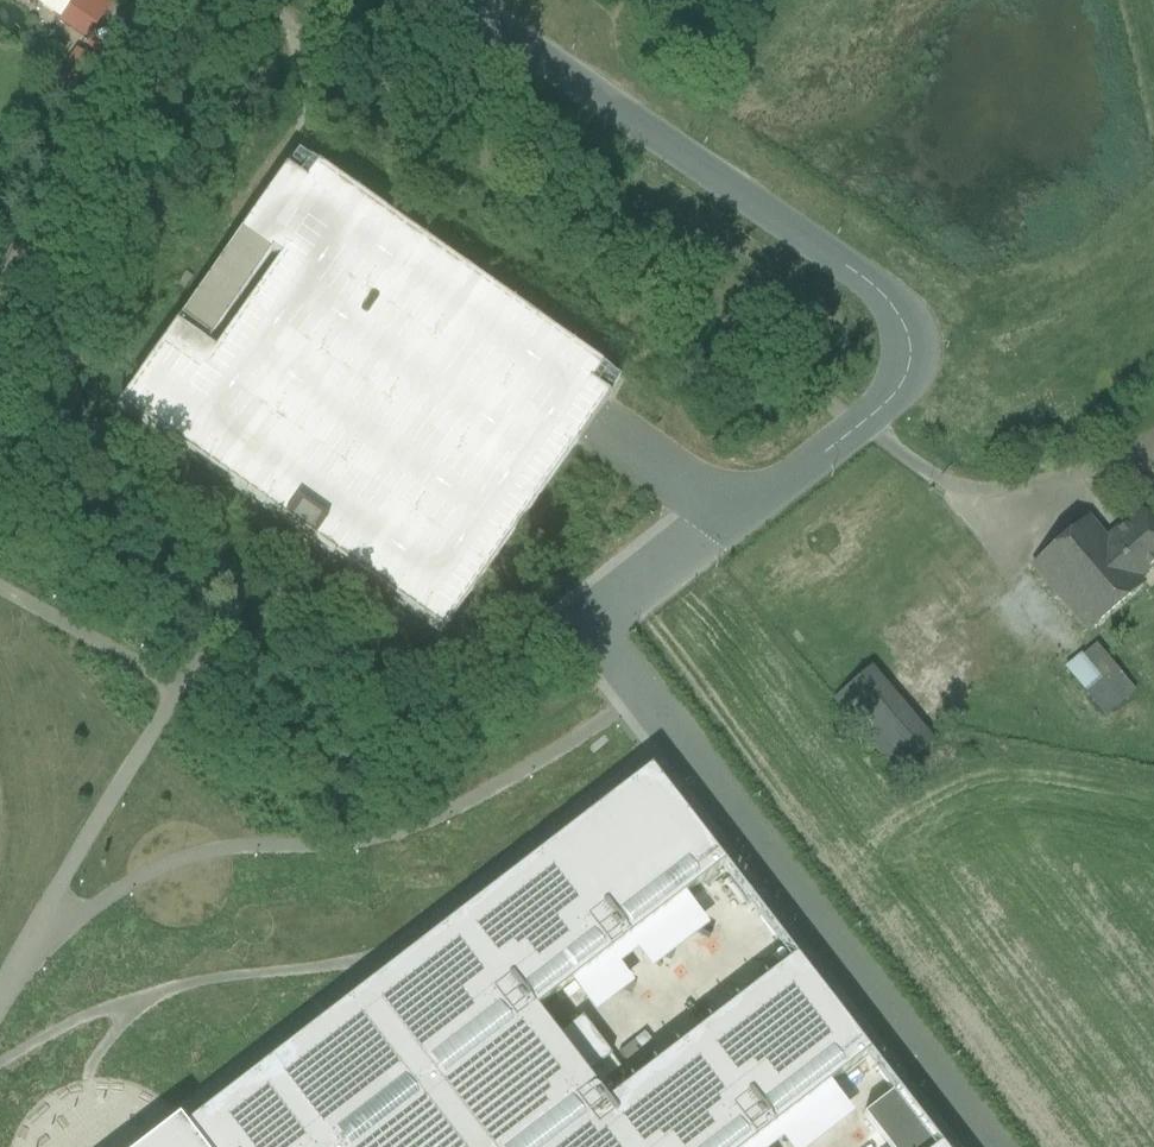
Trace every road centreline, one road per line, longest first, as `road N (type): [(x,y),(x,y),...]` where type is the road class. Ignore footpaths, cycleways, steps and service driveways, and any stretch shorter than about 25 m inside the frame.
road 1 (unclassified): [(669,733),(588,626),(889,400),(908,368),(905,330),(873,285),(461,0)]
road 2 (residential): [(153,0),(0,325)]

